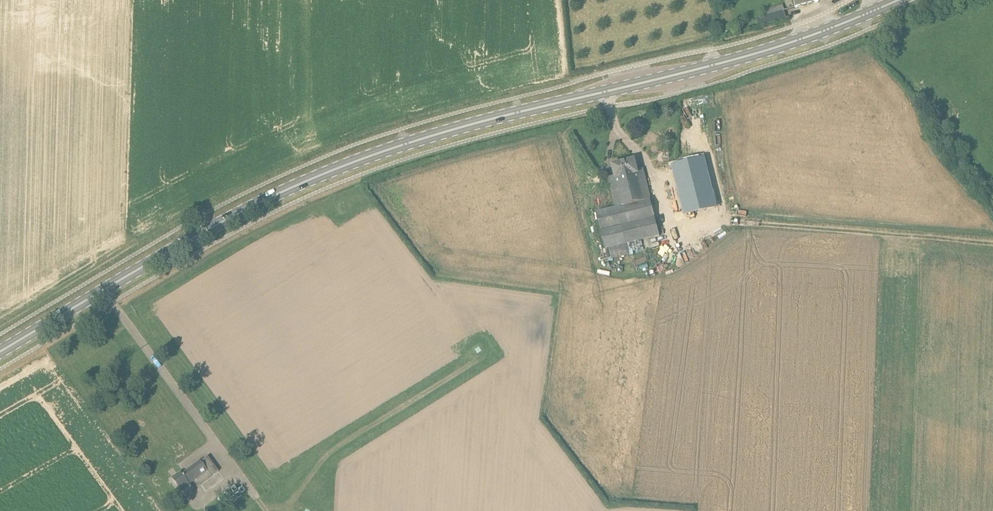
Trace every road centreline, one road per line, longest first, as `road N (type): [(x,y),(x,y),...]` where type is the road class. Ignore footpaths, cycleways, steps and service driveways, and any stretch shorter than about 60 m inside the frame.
road 1 (secondary): [(0,354),(300,184),(421,140),(744,58),(897,0)]
road 2 (track): [(992,243),(699,223),(676,229),(653,180),(616,132),(608,91)]
road 3 (track): [(107,290),(263,510)]

